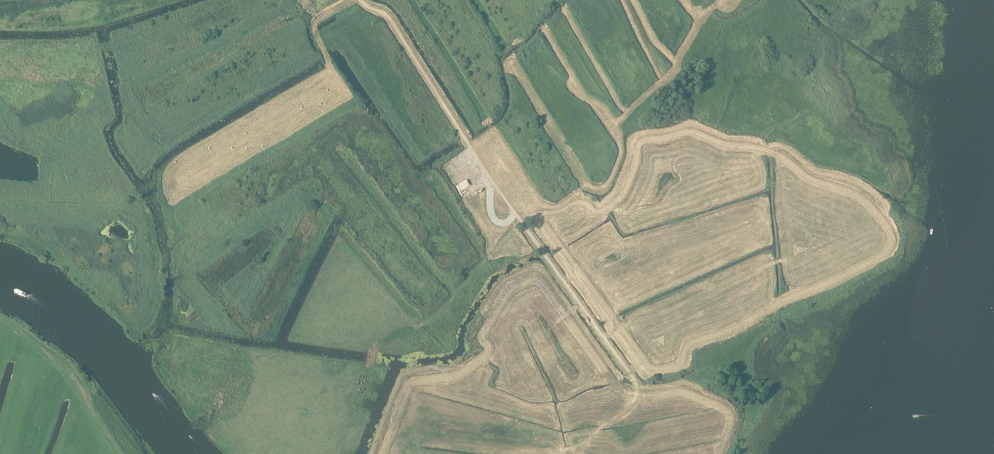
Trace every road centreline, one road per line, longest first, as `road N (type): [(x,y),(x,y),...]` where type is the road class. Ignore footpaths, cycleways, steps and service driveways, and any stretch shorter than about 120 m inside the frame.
road 1 (track): [(635,382),(391,21),(360,0)]

